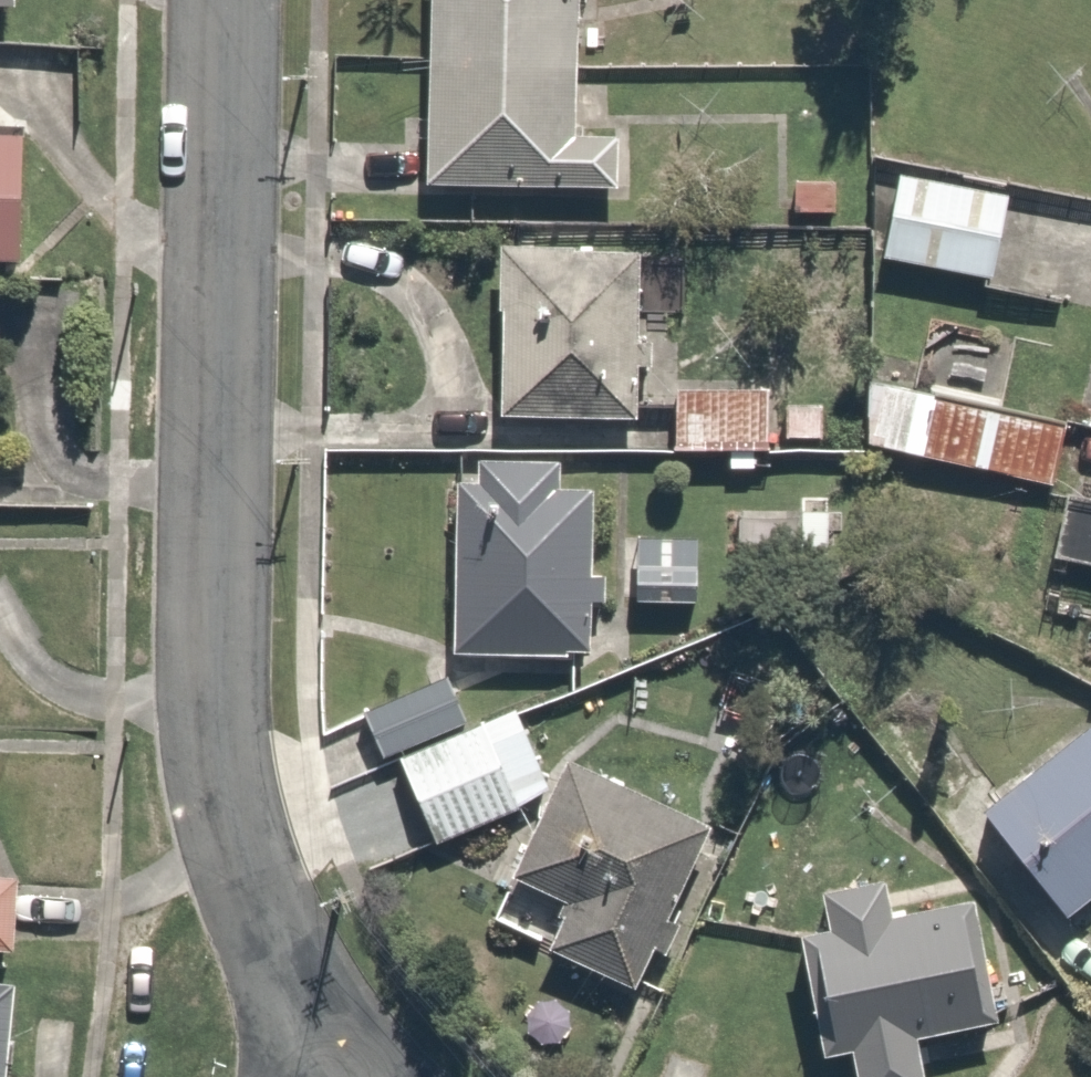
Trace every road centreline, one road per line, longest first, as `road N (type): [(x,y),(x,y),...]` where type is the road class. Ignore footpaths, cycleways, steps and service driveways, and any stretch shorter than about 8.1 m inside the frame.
road 1 (residential): [(225,0),(210,651),(251,896),(304,1018),(350,1076)]

